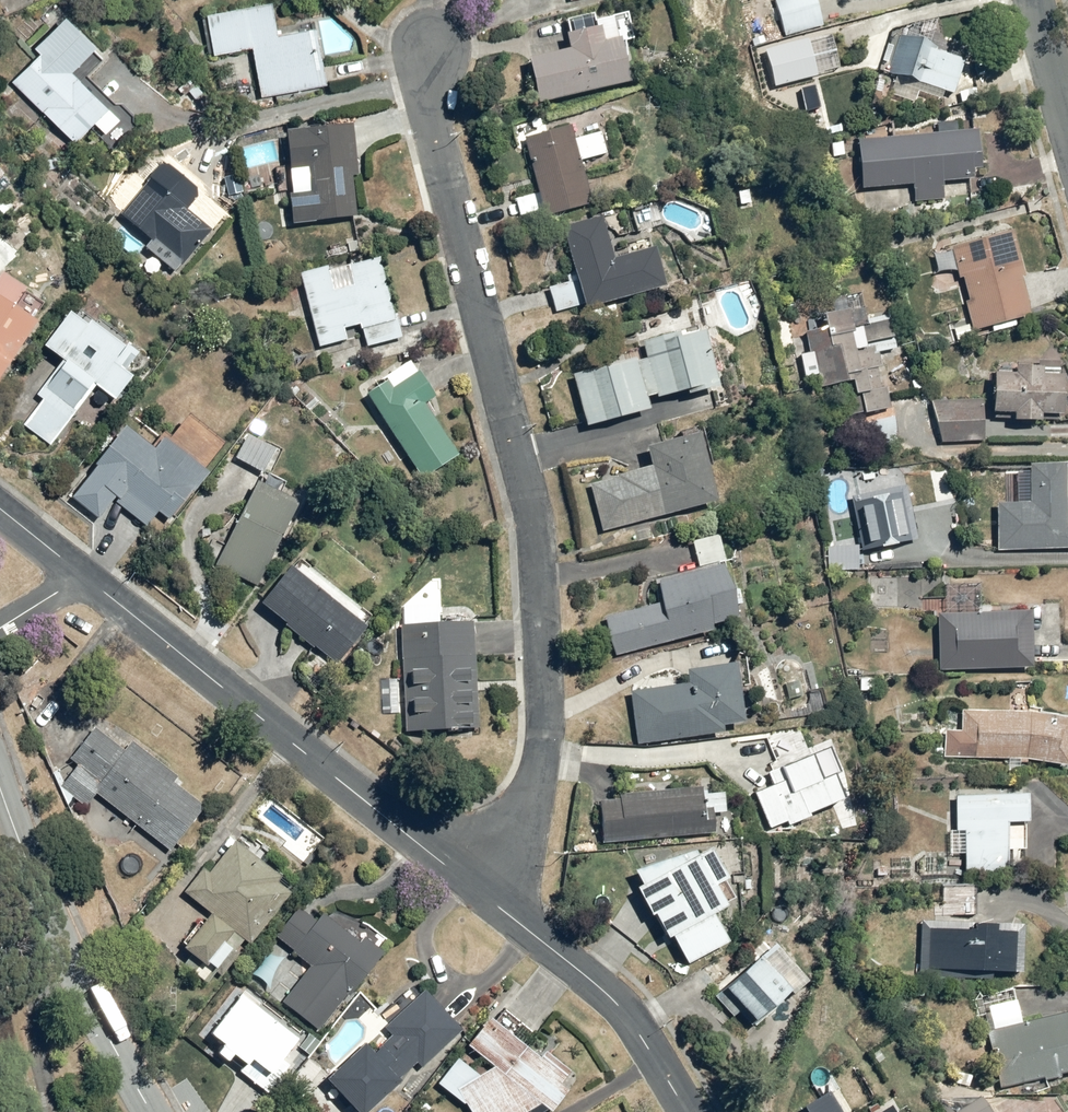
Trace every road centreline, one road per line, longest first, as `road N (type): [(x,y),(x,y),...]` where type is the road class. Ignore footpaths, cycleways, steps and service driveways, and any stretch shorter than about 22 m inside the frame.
road 1 (residential): [(434,42),(430,108),(527,491),(547,691),(536,779),(473,886)]
road 2 (residential): [(86,577),(473,886)]
road 3 (residential): [(152,1111),(68,948),(0,777)]
road 4 (residential): [(473,886),(609,993),(688,1111)]
road 5 (residential): [(1036,0),(1067,127)]

